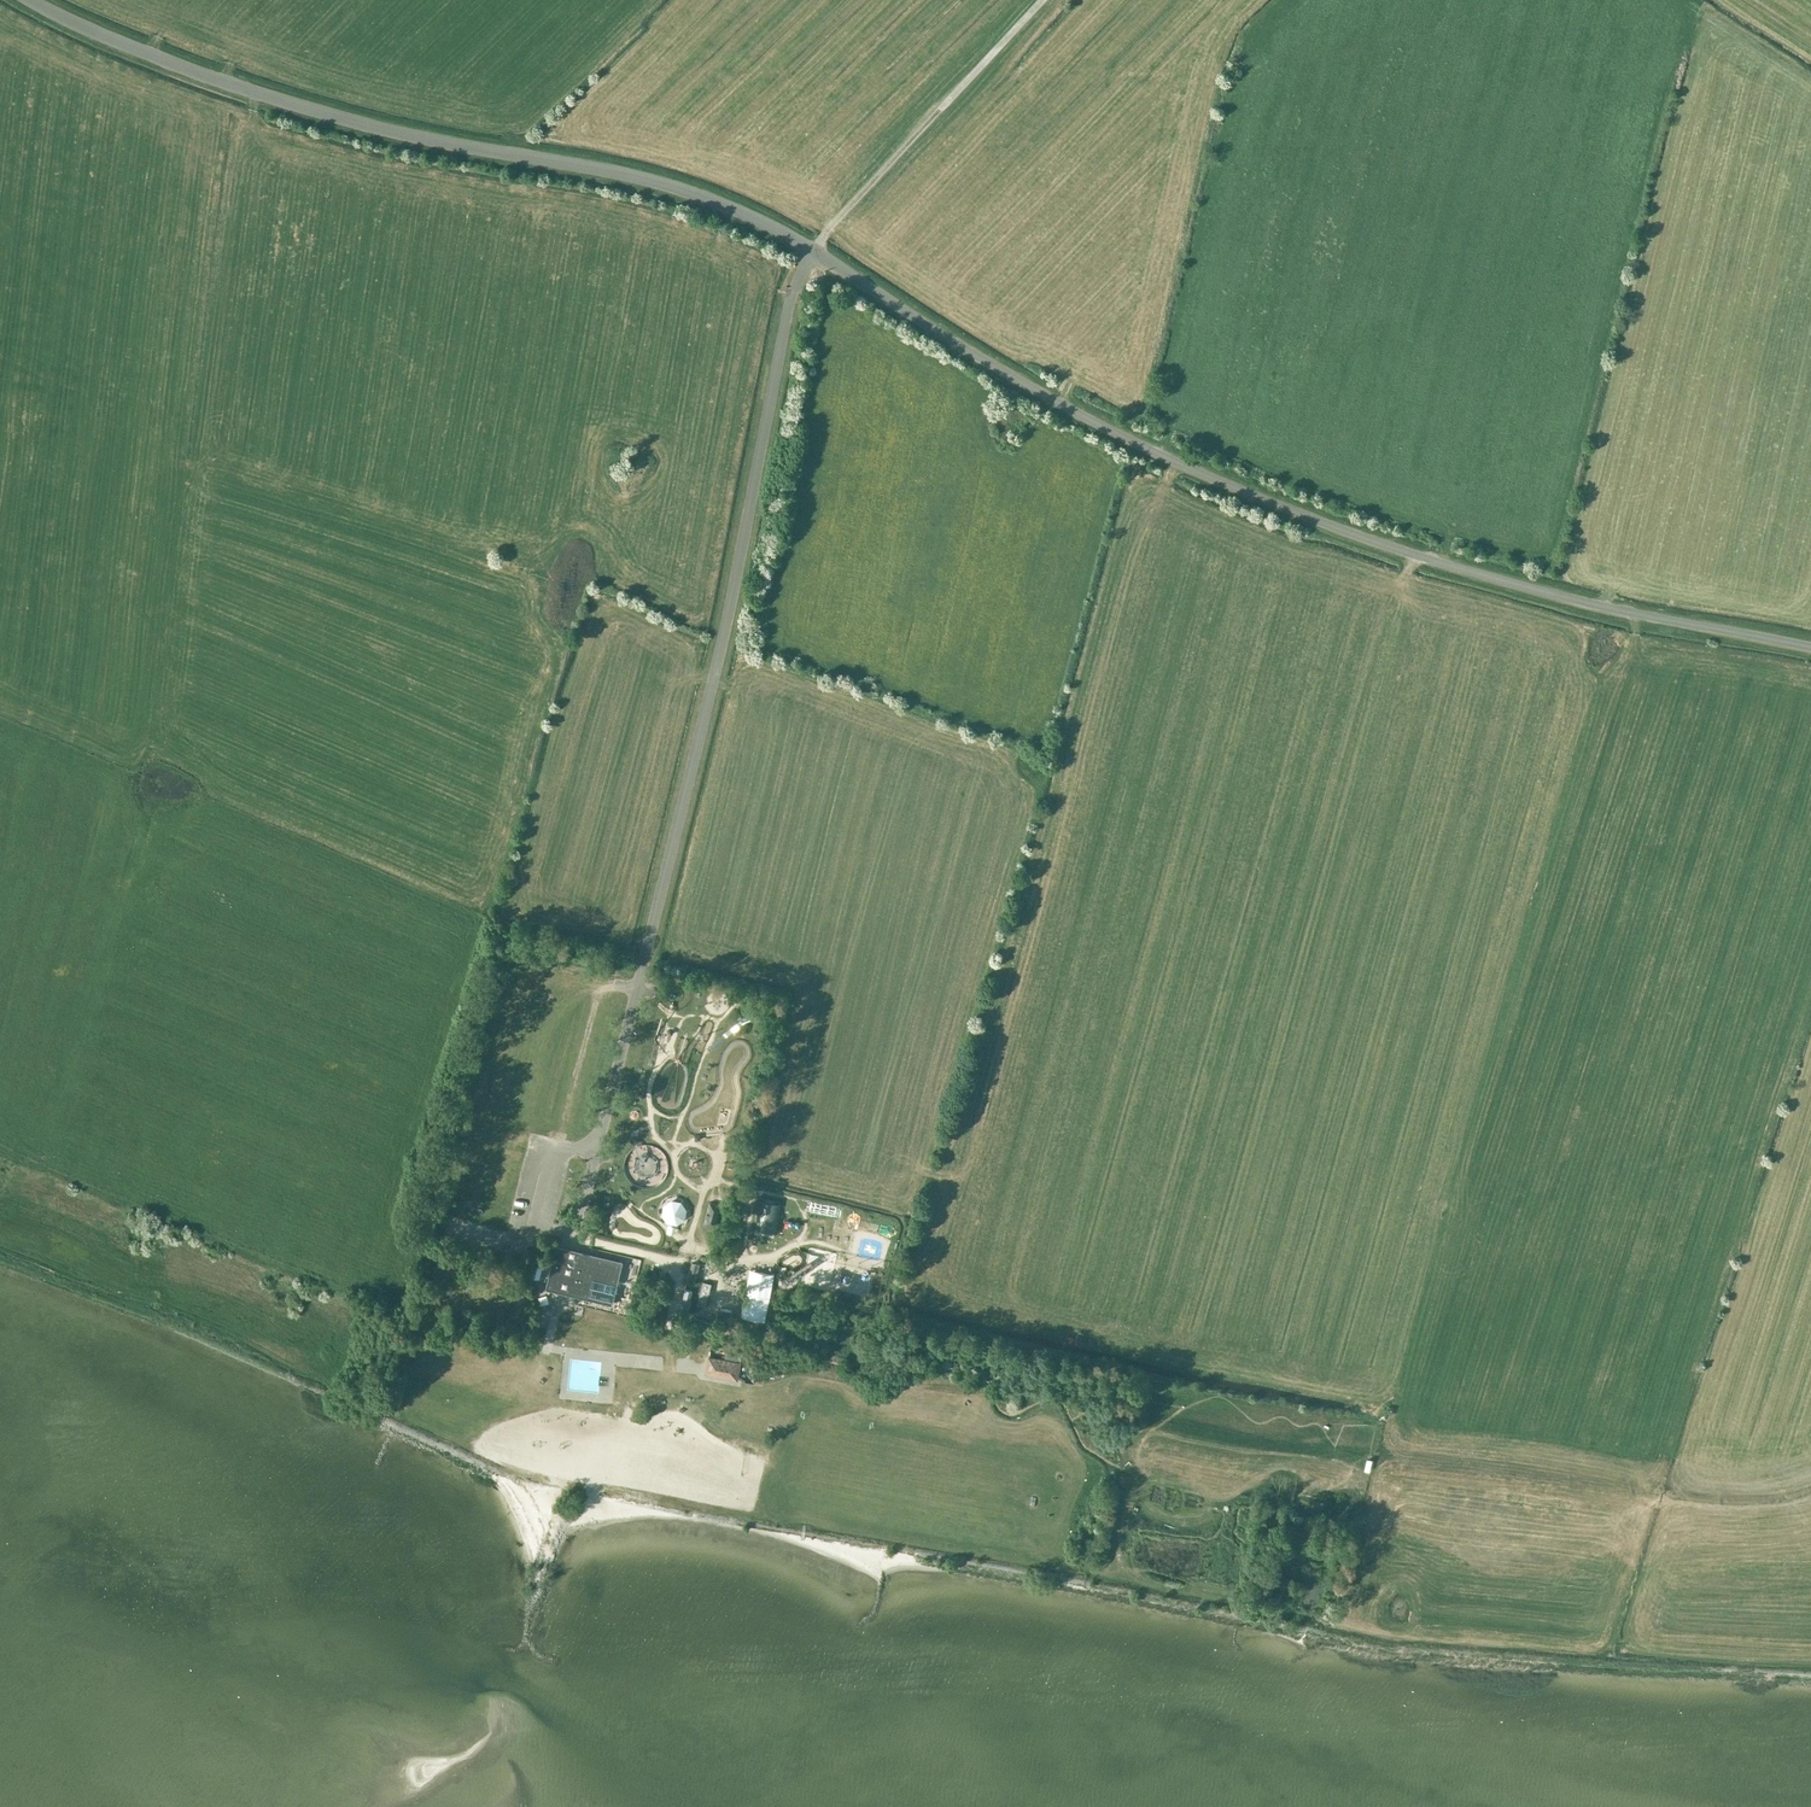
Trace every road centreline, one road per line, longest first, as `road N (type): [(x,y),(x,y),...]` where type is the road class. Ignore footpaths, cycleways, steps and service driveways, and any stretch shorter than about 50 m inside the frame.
road 1 (unclassified): [(30,0),(140,51),(316,110),(629,175),(722,204),(781,231),(1078,413),(1368,540),(1590,604),(1810,647)]
road 2 (track): [(1042,0),(813,251)]

